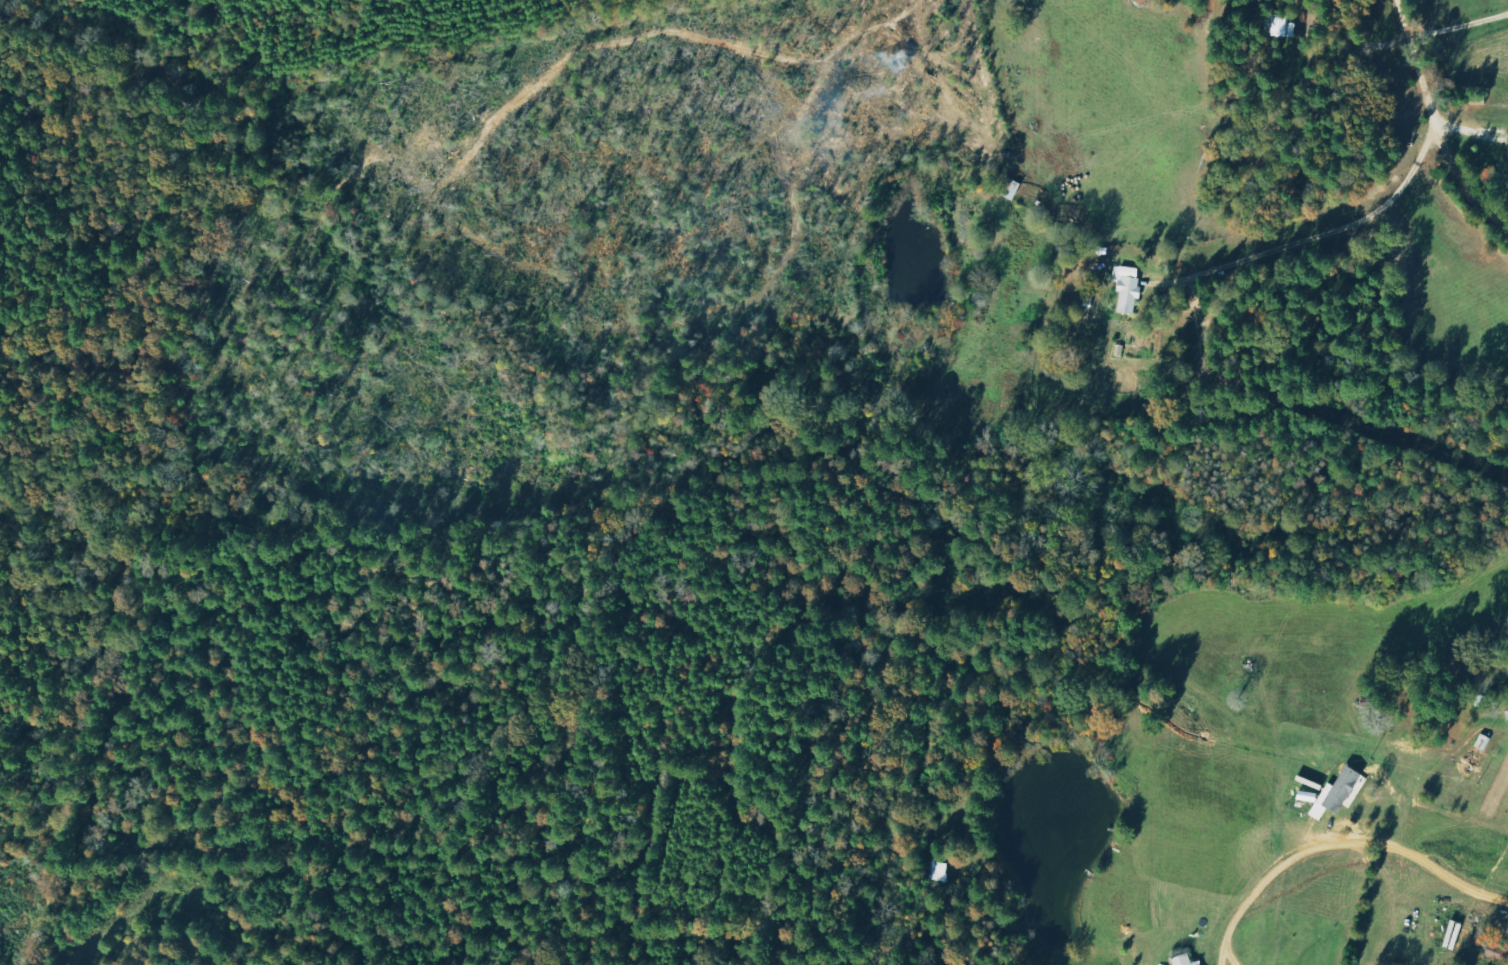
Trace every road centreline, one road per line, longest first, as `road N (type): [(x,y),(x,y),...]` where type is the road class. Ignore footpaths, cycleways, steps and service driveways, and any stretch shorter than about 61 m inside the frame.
road 1 (residential): [(1507,208),(1425,80),(1395,0)]

